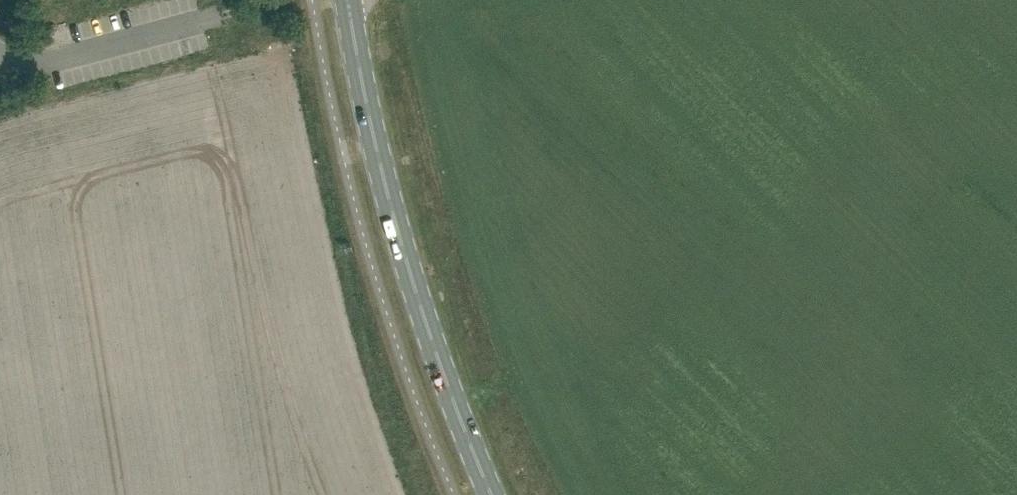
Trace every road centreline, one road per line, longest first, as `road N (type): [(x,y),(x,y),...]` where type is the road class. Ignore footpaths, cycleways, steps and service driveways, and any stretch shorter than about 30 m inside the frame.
road 1 (primary): [(493,494),(400,250),(347,0)]

